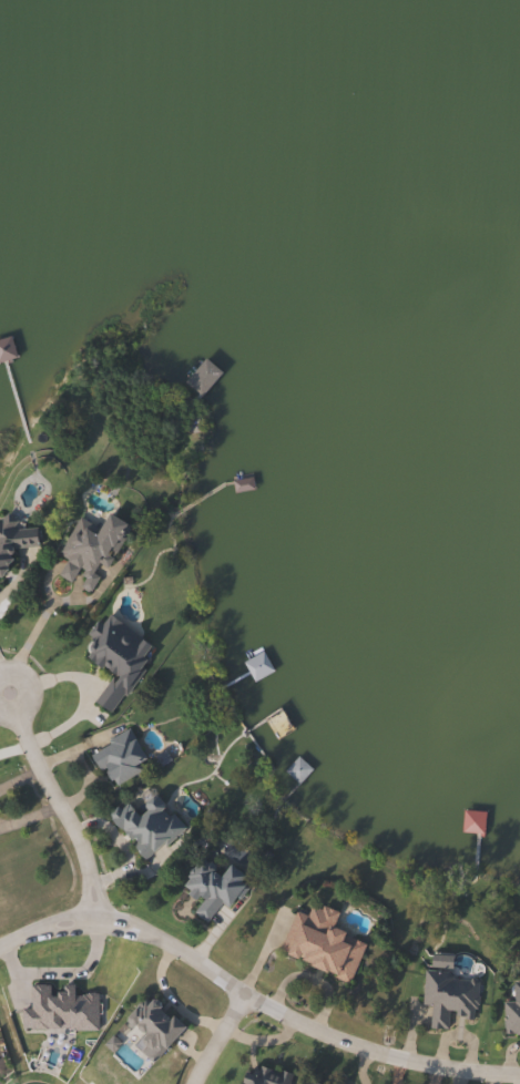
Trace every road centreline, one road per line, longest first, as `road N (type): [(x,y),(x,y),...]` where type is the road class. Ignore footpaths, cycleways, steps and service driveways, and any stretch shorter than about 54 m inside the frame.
road 1 (residential): [(519,1056),(411,1044),(243,992),(132,922),(91,916),(40,924),(0,943)]
road 2 (residential): [(91,916),(83,859),(13,712)]

